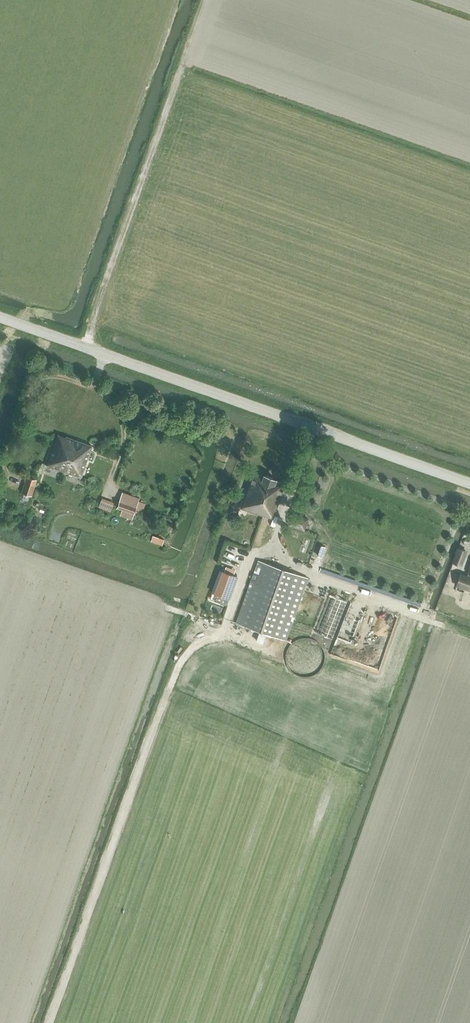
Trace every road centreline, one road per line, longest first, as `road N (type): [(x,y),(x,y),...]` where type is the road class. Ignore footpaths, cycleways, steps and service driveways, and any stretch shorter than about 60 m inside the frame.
road 1 (unclassified): [(469,487),(0,317)]

